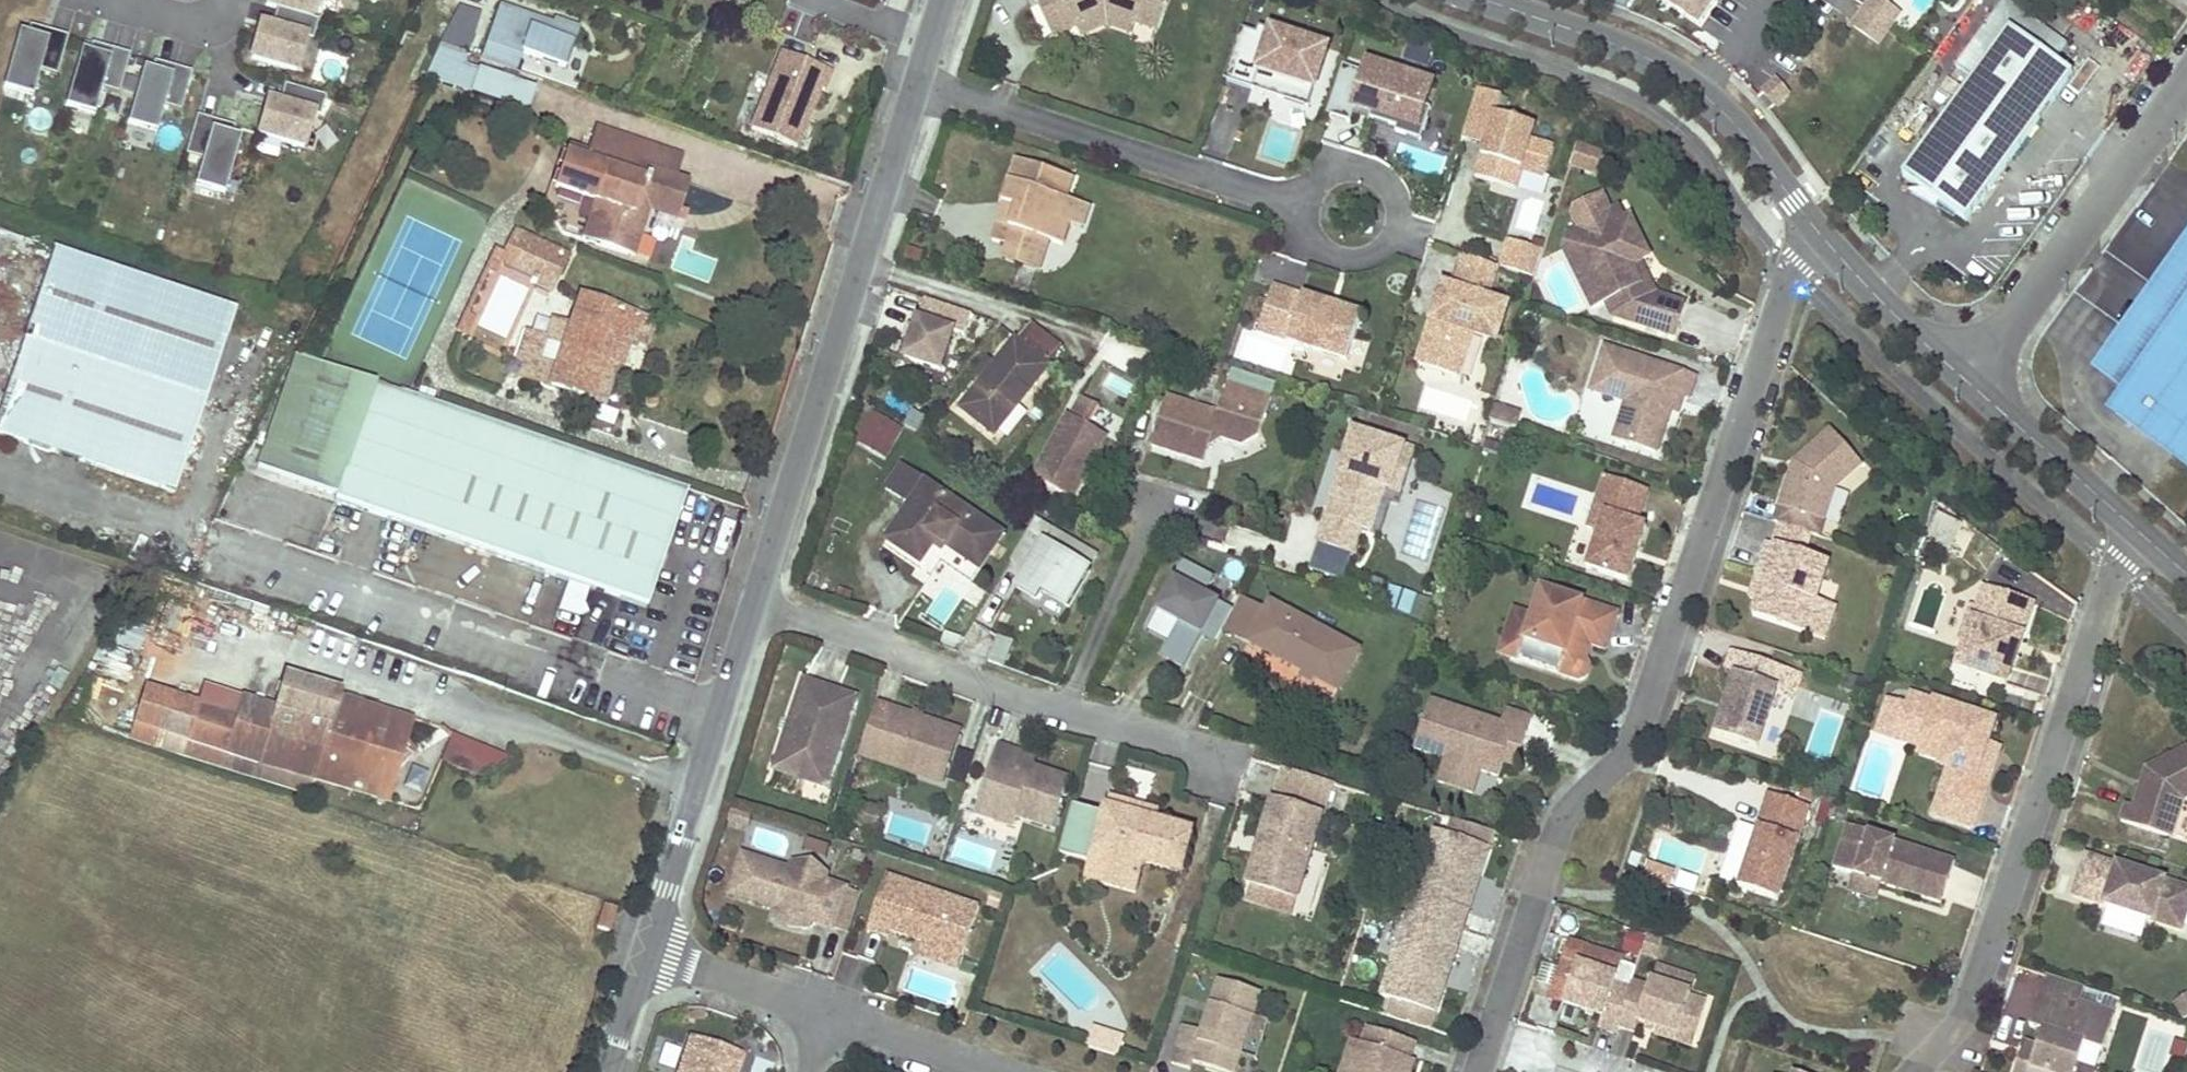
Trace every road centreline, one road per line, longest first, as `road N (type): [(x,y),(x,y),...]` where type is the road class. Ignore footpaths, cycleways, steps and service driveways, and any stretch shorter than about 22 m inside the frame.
road 1 (residential): [(1818,233),(1791,273),(1637,730),(1619,763),(1557,832),(1489,1039)]
road 2 (residential): [(2138,532),(2115,569),(1976,989),(1963,1017),(1913,1071)]
road 3 (unclassified): [(754,607),(917,81)]
road 4 (residential): [(754,607),(1179,744),(1218,766)]
road 5 (unclassified): [(1484,0),(1626,48),(1703,94),(1746,136),(1818,233)]
road 6 (residential): [(917,81),(1308,204)]
road 7 (unclassified): [(2186,77),(1965,379)]
road 8 (unclassified): [(649,951),(754,607)]
road 9 (track): [(872,225),(686,146),(553,101)]
road 10 (unclassified): [(1965,379),(2138,532)]
road 11 (track): [(1159,505),(1062,711)]
road 12 (unclassified): [(1818,233),(1965,379)]
road 13 (residential): [(649,951),(827,1012)]
road 14 (residential): [(827,1012),(997,1071)]
road 15 (residential): [(1393,232),(1390,191),(1366,173),(1324,180),(1308,204)]
road 16 (residential): [(1308,204),(1311,233),(1344,260),(1373,255),(1393,232)]
road 17 (residential): [(115,0),(195,22),(216,17),(232,0)]
road 18 (unclassified): [(609,1071),(649,951)]

